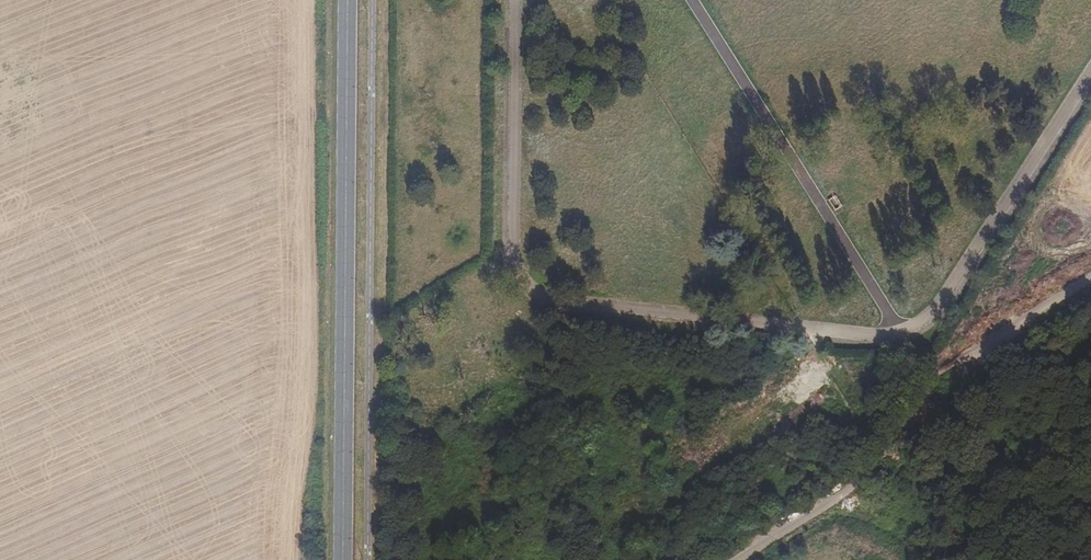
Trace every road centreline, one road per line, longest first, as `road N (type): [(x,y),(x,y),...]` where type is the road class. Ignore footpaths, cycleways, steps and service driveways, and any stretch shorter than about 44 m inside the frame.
road 1 (secondary): [(348,0),(344,559)]

